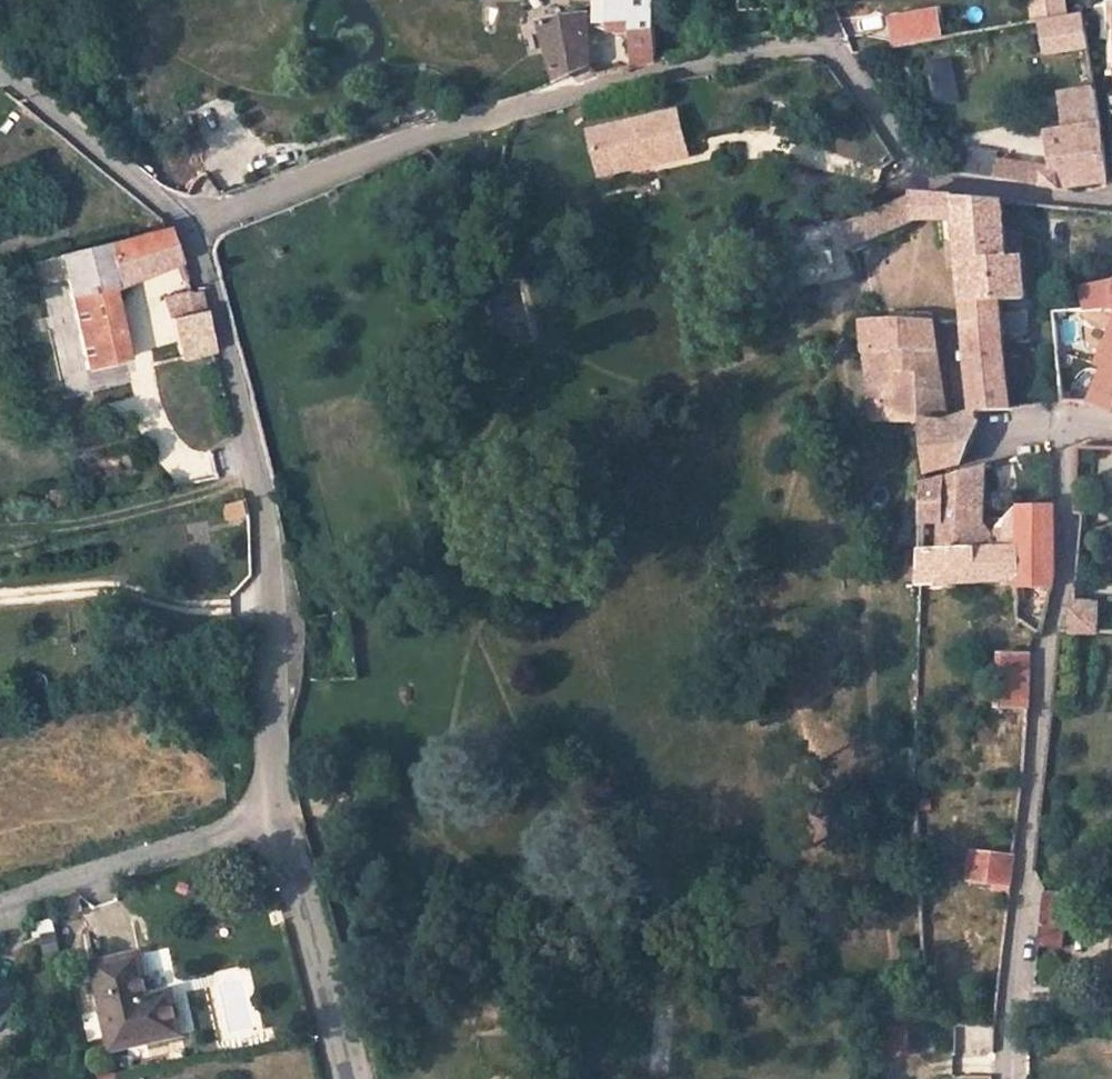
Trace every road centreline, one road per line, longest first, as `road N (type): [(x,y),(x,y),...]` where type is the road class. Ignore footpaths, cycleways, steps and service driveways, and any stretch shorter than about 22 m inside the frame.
road 1 (residential): [(1013,1078),(1045,655),(1066,577),(1067,425),(1111,431)]
road 2 (residential): [(832,45),(719,60),(423,135),(186,225)]
road 3 (residential): [(280,820),(272,743),(276,605),(262,498),(200,250),(186,225)]
road 4 (residential): [(1111,196),(930,180),(832,45)]
road 5 (residential): [(0,907),(280,820)]
road 6 (residential): [(348,1078),(280,820)]
road 7 (track): [(255,470),(218,489),(95,522),(0,531)]
road 8 (residential): [(186,225),(0,74)]

